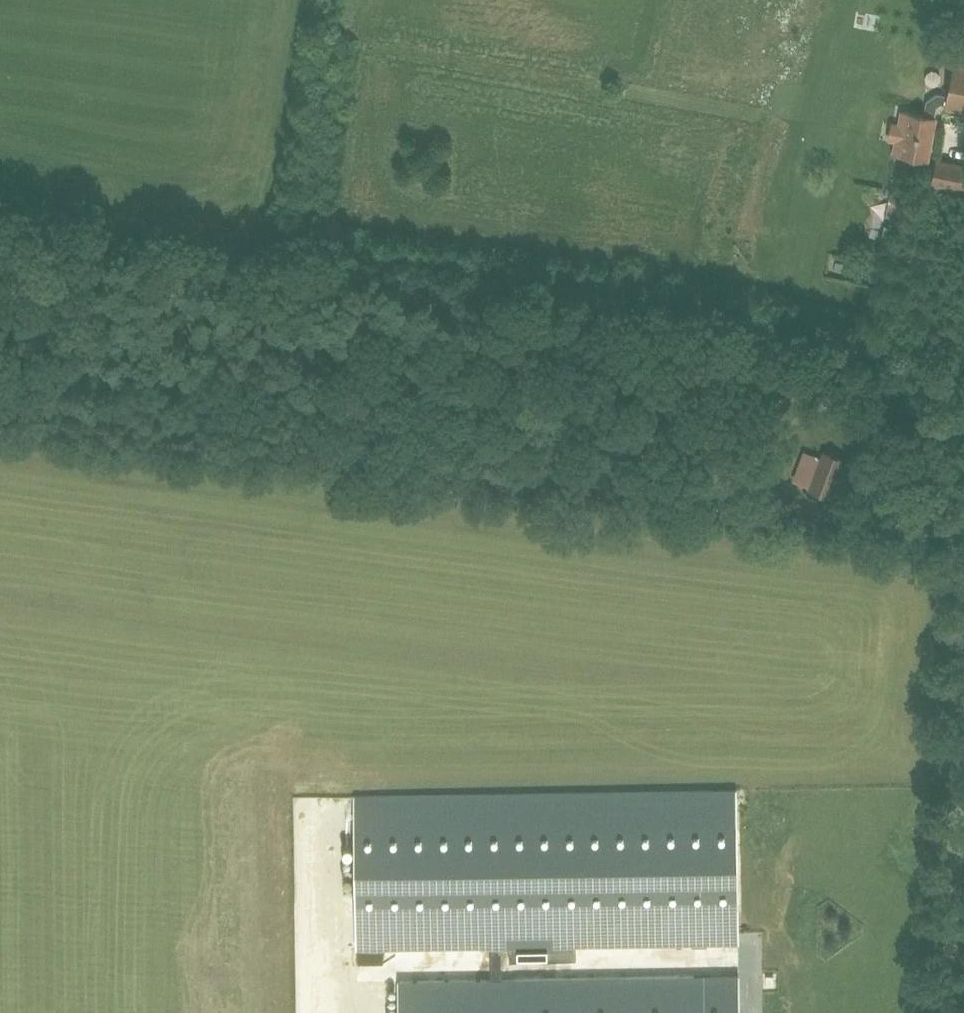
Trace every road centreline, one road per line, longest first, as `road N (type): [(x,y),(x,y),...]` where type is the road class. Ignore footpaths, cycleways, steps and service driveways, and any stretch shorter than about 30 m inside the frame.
road 1 (unclassified): [(946,1012),(963,669)]

